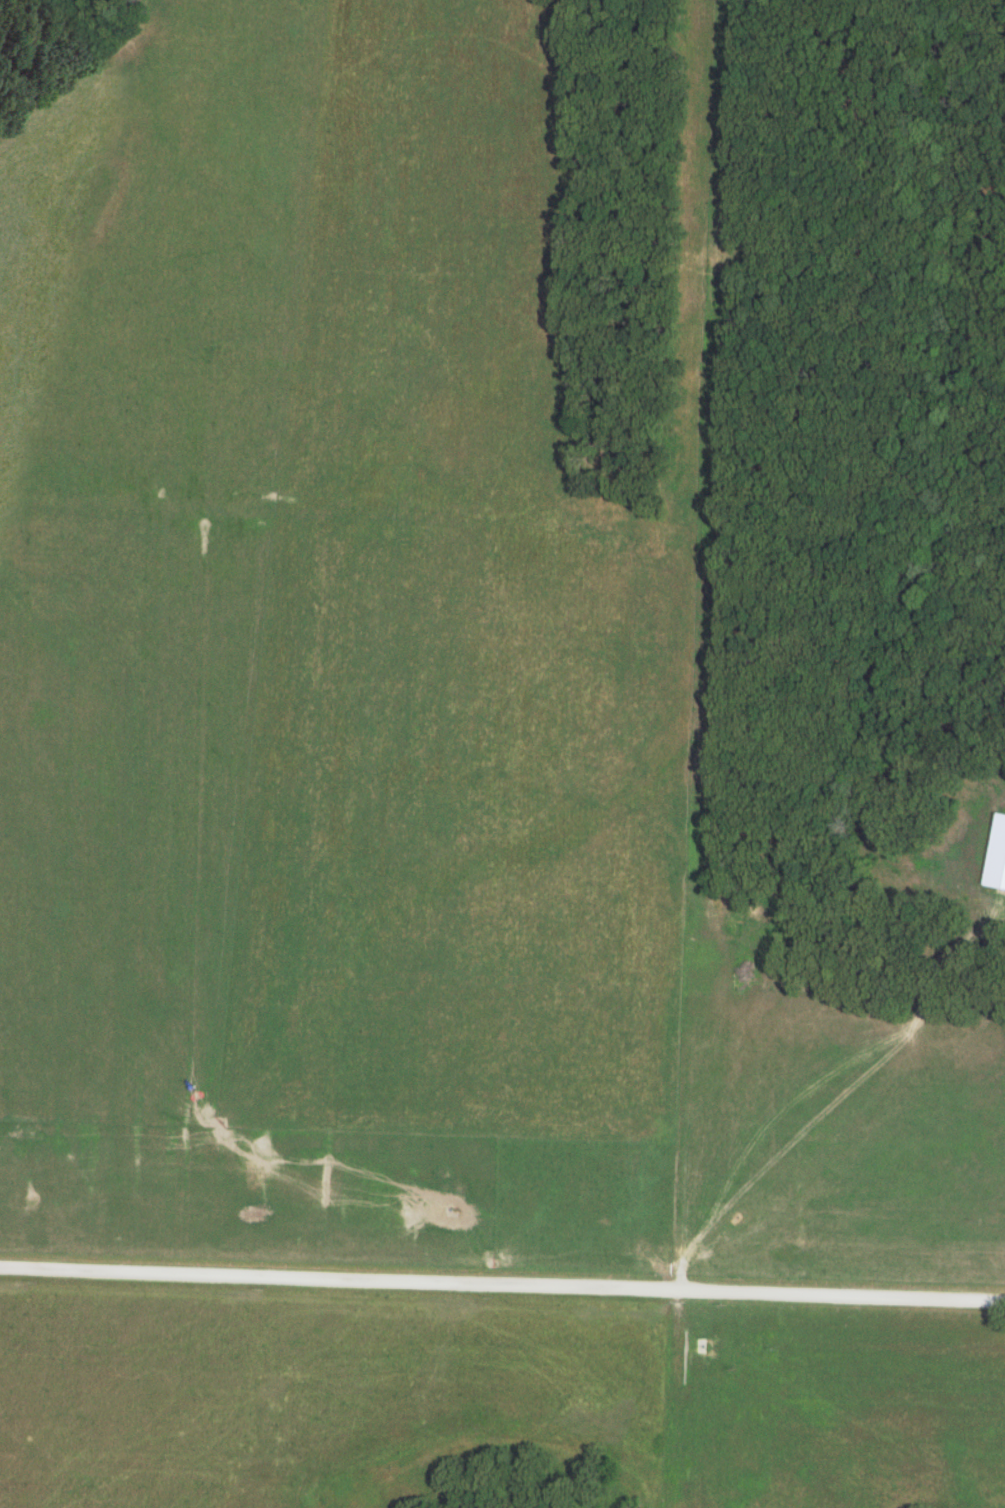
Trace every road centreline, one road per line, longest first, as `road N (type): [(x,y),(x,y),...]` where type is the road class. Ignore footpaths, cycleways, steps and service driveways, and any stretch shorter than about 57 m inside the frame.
road 1 (residential): [(1004,1296),(0,1262)]

